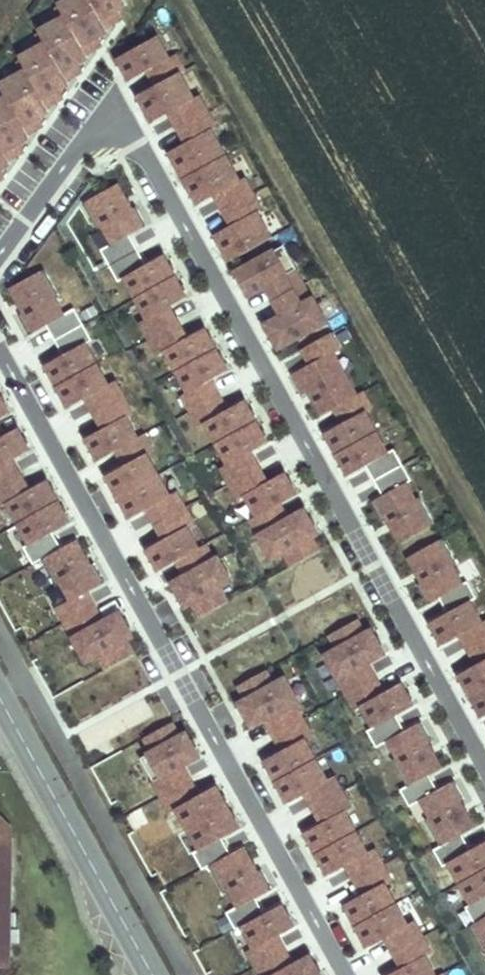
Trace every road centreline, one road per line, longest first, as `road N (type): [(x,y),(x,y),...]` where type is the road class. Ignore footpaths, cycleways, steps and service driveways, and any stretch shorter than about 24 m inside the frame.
road 1 (residential): [(0,249),(79,146),(112,136),(133,147),(484,764)]
road 2 (residential): [(0,361),(339,974)]
road 3 (unclassified): [(157,974),(0,695)]

